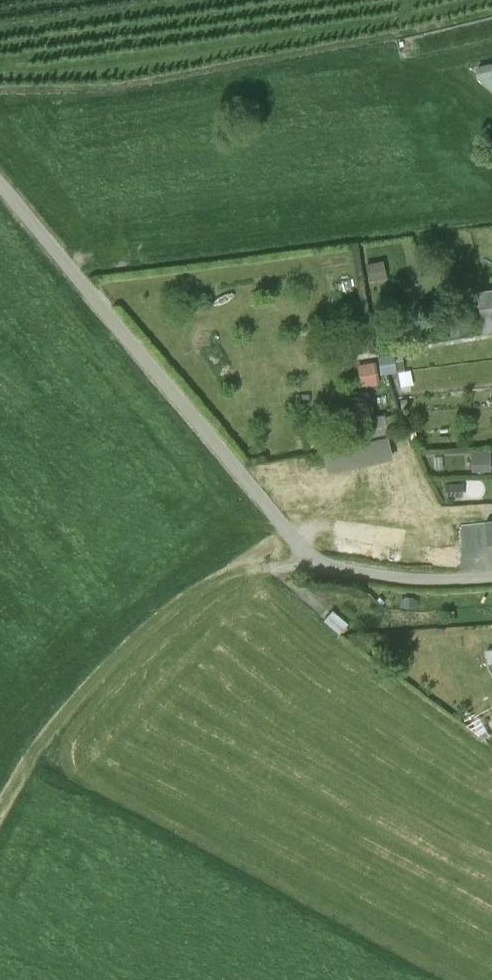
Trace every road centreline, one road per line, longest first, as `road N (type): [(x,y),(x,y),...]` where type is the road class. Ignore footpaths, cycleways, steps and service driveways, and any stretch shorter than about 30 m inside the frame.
road 1 (track): [(0,187),(309,564),(430,581),(491,576)]
road 2 (track): [(309,564),(247,569),(177,603),(78,696),(0,810)]

